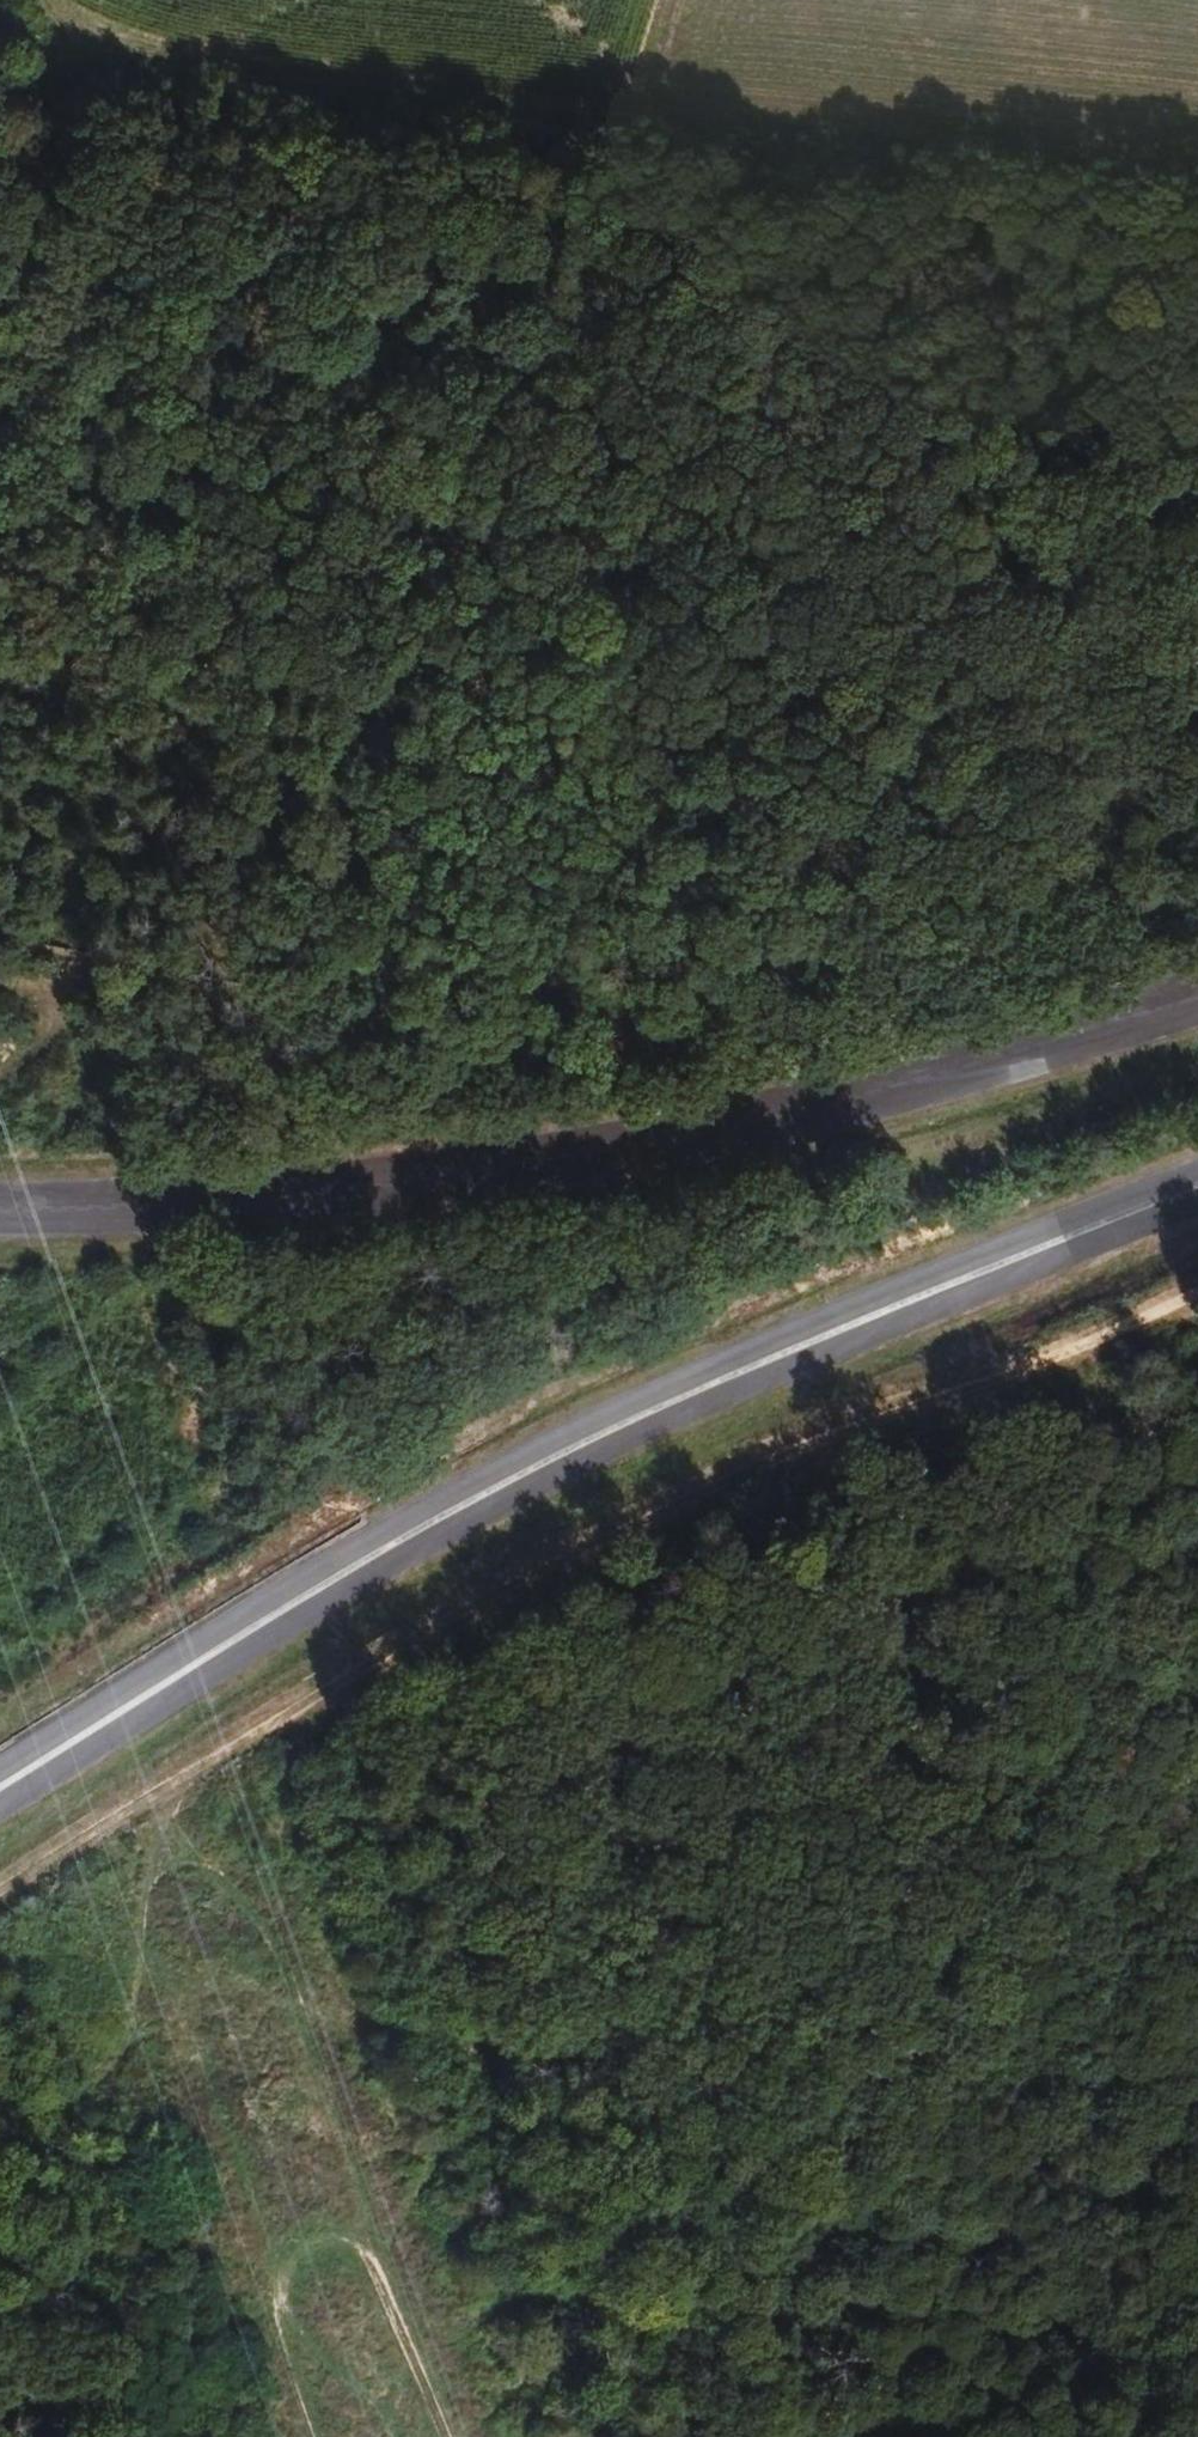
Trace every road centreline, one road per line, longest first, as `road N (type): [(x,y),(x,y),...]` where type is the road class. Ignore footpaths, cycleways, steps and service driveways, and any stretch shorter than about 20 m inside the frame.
road 1 (track): [(1197,204),(181,113),(111,92),(71,52),(39,0)]
road 2 (track): [(318,2436),(183,2072),(177,2025),(196,1982),(241,1985),(306,2057),(364,2189),(431,2436)]

